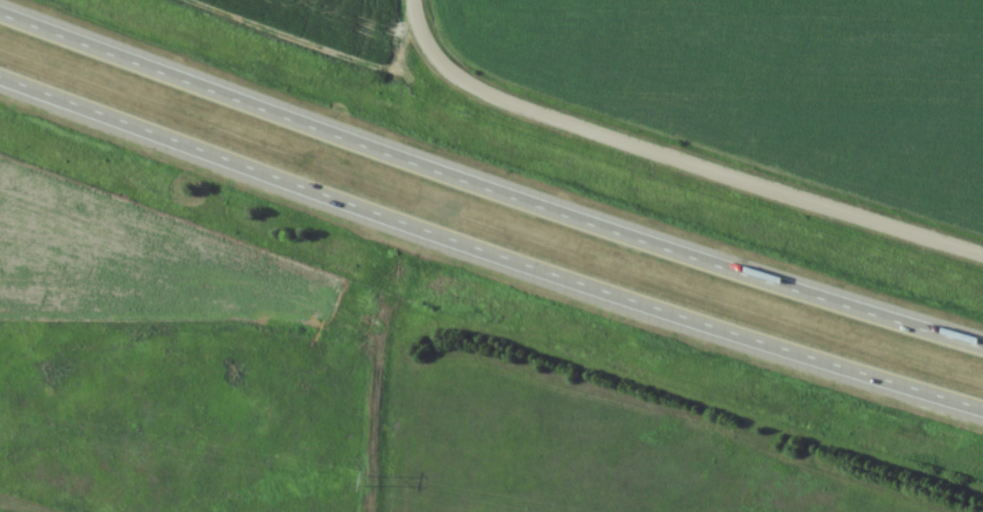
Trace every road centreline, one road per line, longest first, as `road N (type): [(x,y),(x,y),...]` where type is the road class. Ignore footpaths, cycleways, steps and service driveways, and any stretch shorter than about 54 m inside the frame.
road 1 (motorway): [(982,347),(482,189),(0,14)]
road 2 (motorway): [(0,77),(454,242),(982,409)]
road 3 (residential): [(416,41),(438,70),(470,91),(982,255)]

